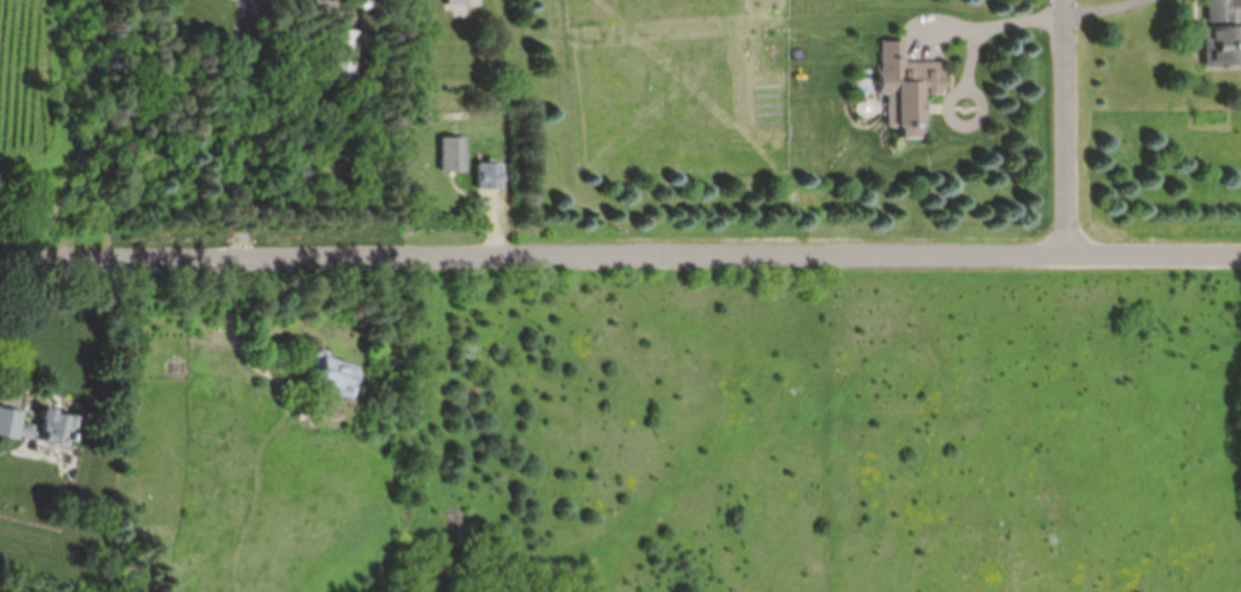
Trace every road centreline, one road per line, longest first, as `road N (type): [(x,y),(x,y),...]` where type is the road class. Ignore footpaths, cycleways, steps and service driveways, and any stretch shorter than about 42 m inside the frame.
road 1 (residential): [(0,259),(1240,254)]
road 2 (residential): [(1072,254),(1068,0)]

